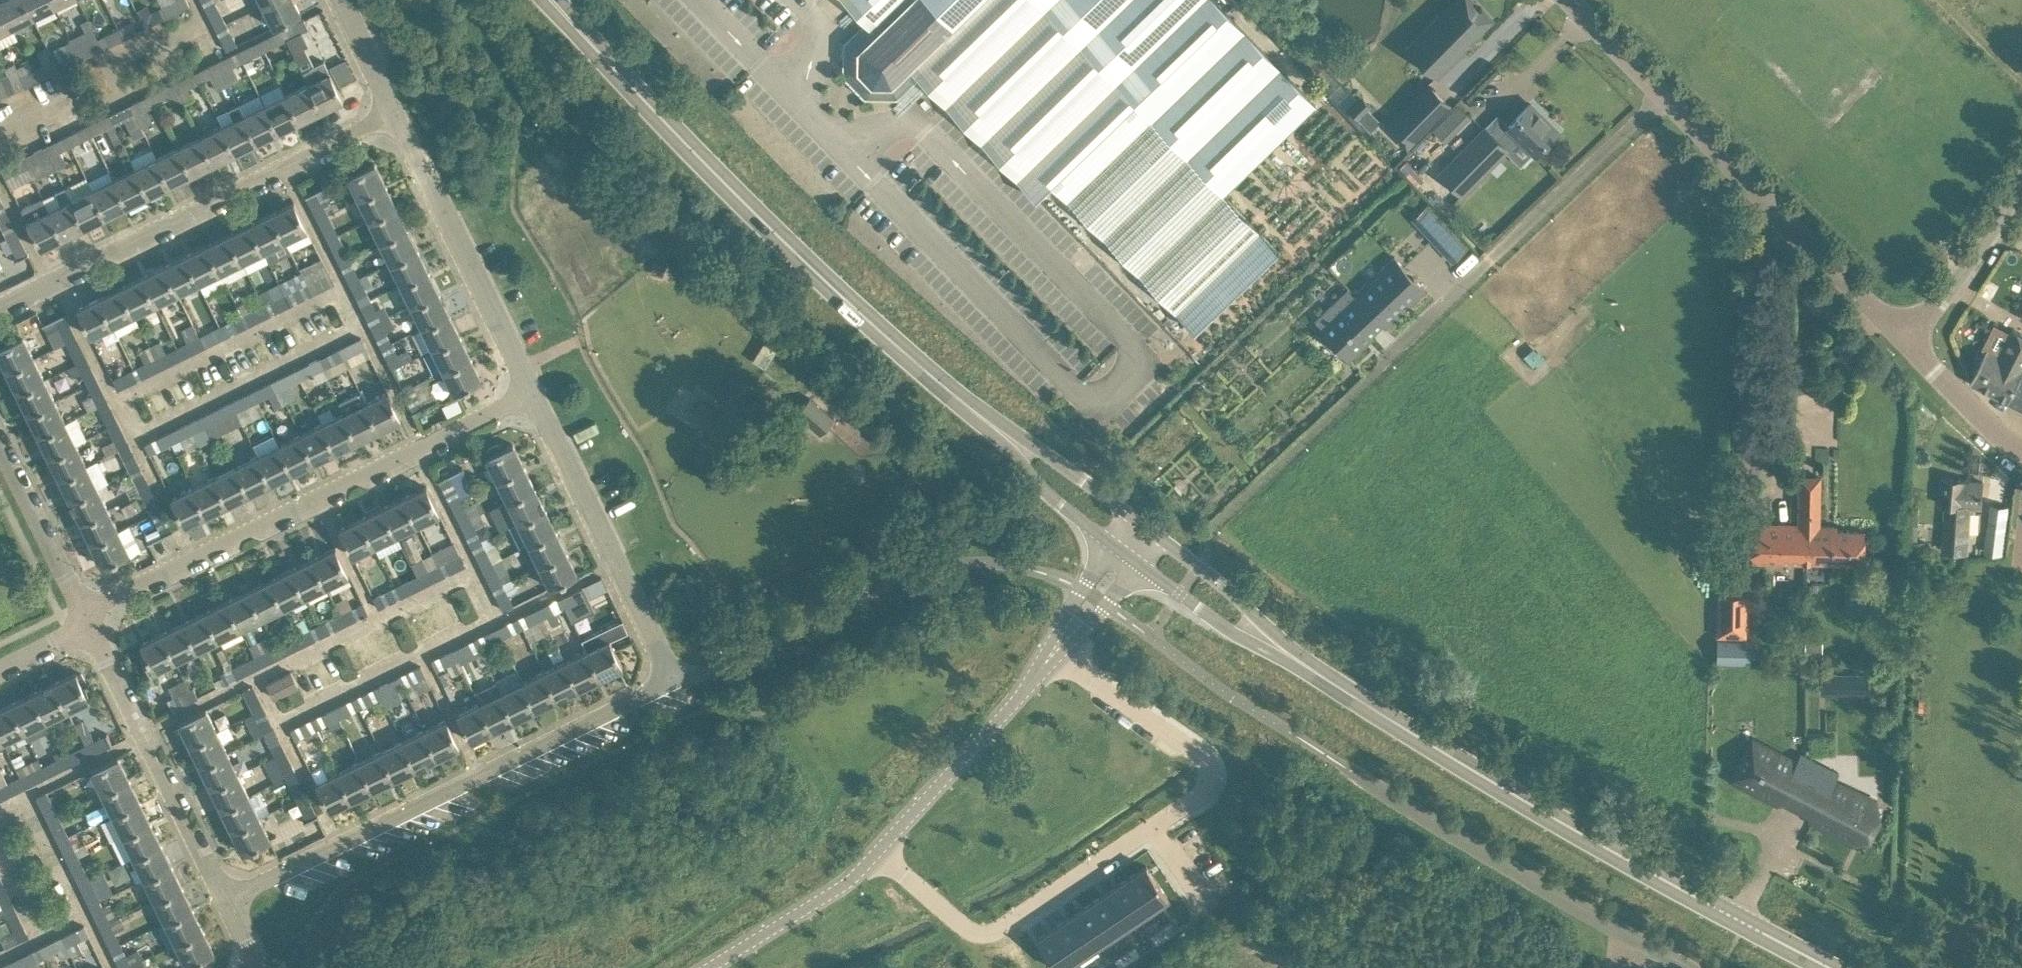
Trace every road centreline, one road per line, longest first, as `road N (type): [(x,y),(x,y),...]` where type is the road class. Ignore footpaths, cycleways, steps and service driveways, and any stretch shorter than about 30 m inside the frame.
road 1 (residential): [(226,901),(675,681),(532,394)]
road 2 (secondary): [(1830,967),(1485,777),(1279,647)]
road 3 (residential): [(877,848),(983,934),(1203,795),(1214,781),(1203,750),(1056,649)]
road 4 (secondary): [(1008,436),(813,270),(581,31)]
road 5 (residential): [(87,618),(105,602),(532,394)]
road 6 (residential): [(0,304),(395,112)]
road 7 (unclassified): [(1691,967),(1348,768)]
road 8 (residential): [(1396,346),(1664,93)]
road 9 (residential): [(1907,339),(1664,93)]
road 10 (residential): [(226,901),(87,618)]
road 11 (residential): [(532,394),(395,112)]
road 12 (unclassified): [(1056,649),(877,848)]
road 13 (unclassified): [(877,848),(841,888),(710,967)]
road 14 (residential): [(1907,339),(2002,219),(2021,172)]
road 15 (residential): [(87,618),(0,438)]
road 16 (secondary): [(1139,564),(1227,628),(1279,647)]
road 17 (secondary): [(1279,647),(1241,600),(1159,538)]
road 18 (residential): [(2021,453),(1907,339)]
road 19 (secondary): [(1008,436),(1063,507),(1111,543)]
road 20 (secondary): [(1132,517),(1047,454),(1008,436)]
road 21 (residential): [(1664,93),(1569,0)]
road 22 (residential): [(395,112),(339,0)]
road 23 (unclassified): [(1111,543),(1056,649)]

